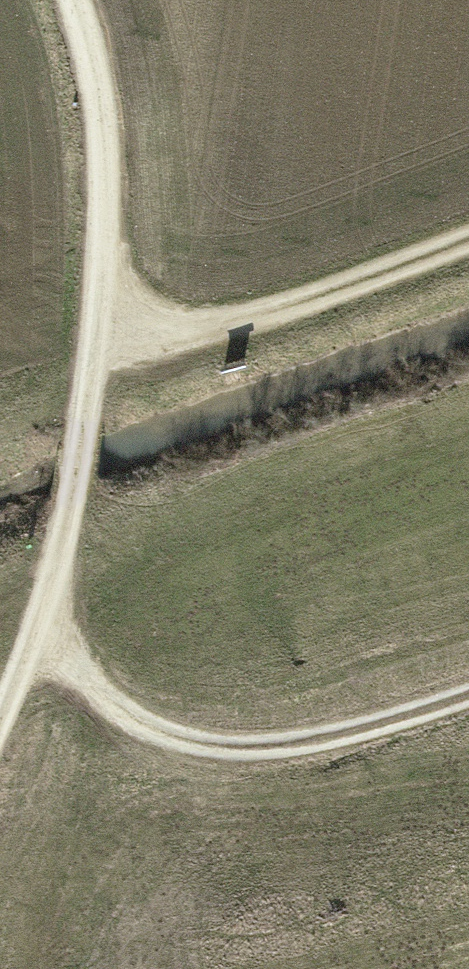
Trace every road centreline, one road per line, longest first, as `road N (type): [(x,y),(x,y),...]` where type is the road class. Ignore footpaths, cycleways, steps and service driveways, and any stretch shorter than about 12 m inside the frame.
road 1 (track): [(80,0),(110,132),(108,332),(62,531)]
road 2 (track): [(38,630),(109,699),(187,743),(286,746),(365,729),(468,691)]
road 3 (track): [(108,332),(222,322),(468,240)]

